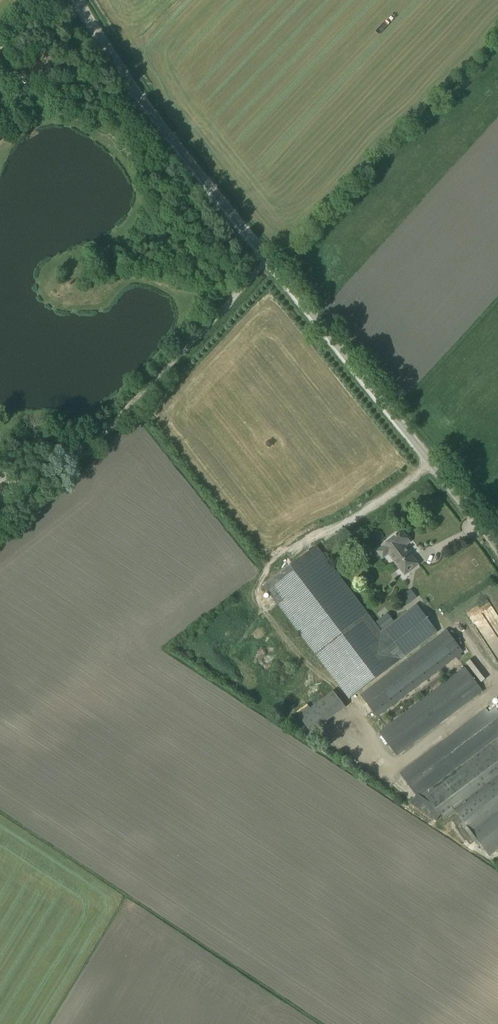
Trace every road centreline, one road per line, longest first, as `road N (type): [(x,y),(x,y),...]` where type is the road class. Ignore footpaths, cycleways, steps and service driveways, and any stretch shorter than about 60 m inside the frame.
road 1 (unclassified): [(497,549),(144,103),(77,0)]
road 2 (track): [(268,260),(73,467)]

